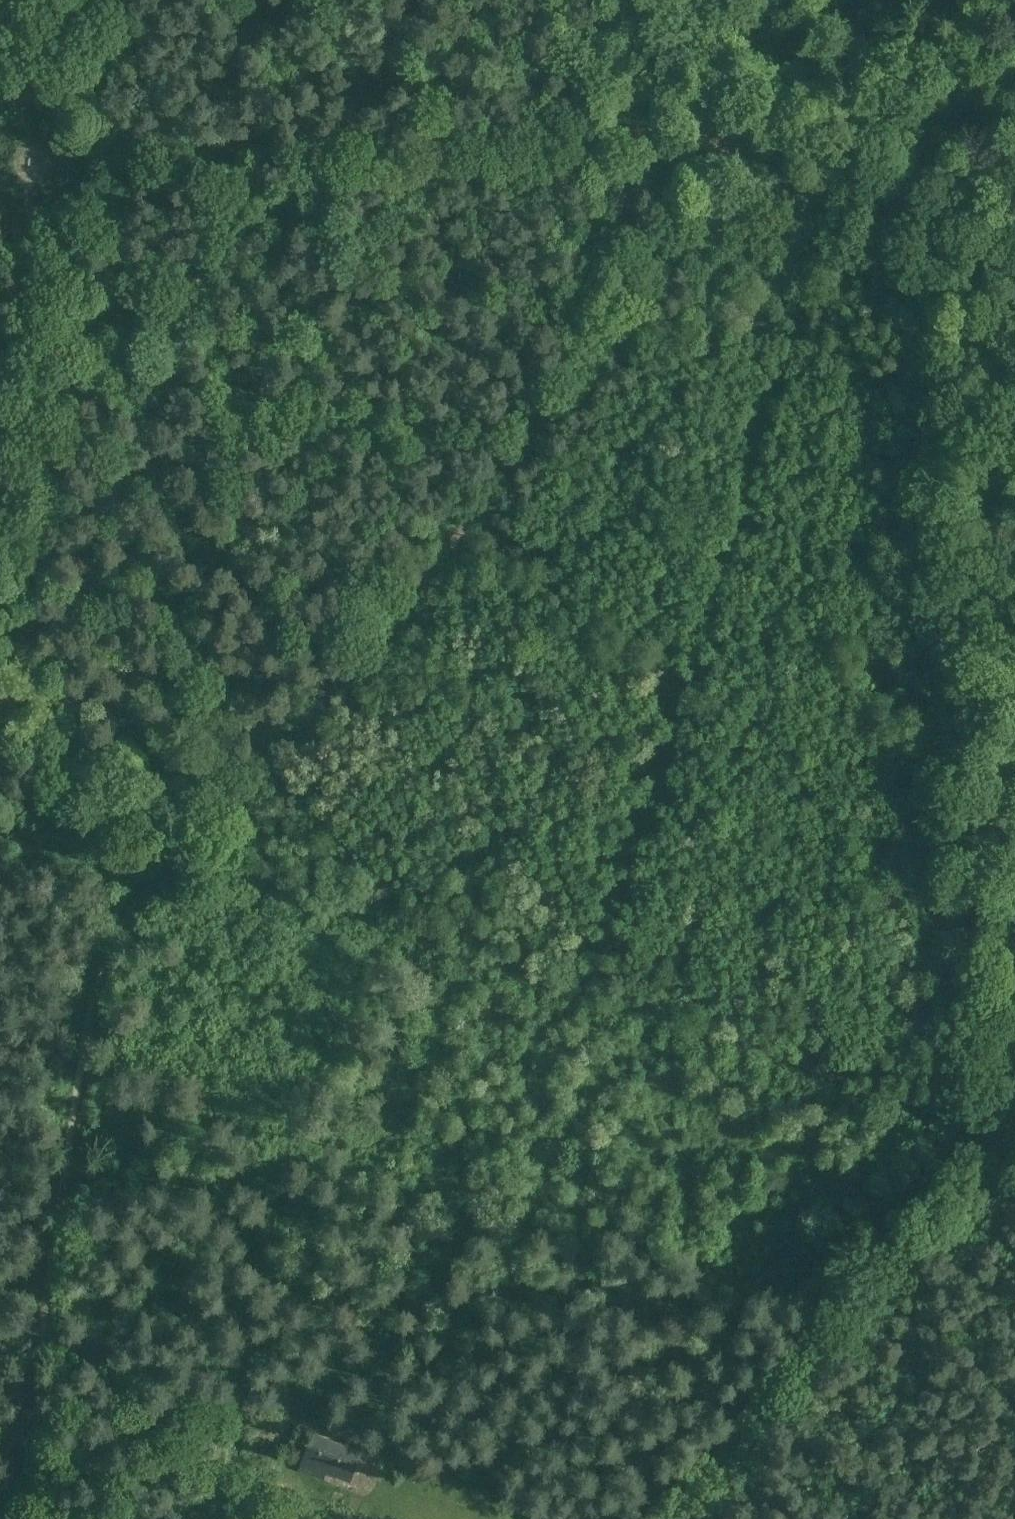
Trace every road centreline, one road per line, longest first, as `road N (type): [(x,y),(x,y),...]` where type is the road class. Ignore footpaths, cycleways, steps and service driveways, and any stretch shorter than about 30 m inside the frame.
road 1 (track): [(0,1500),(13,1477),(13,1438),(91,1024),(142,898),(214,860),(752,156)]
road 2 (track): [(950,1104),(932,220),(752,156),(1014,120)]
road 3 (track): [(214,860),(1014,1120)]
road 4 (track): [(752,156),(660,116),(118,147),(91,156),(52,199),(0,212)]
road 5 (track): [(35,1322),(372,1420),(613,1518)]
road 6 (track): [(214,860),(0,789)]
road 7 (track): [(844,0),(752,156)]
road 8 (track): [(9,0),(35,69),(91,156)]
road 9 (track): [(0,351),(29,220),(52,199)]
road 10 (track): [(111,0),(93,69),(91,156)]

